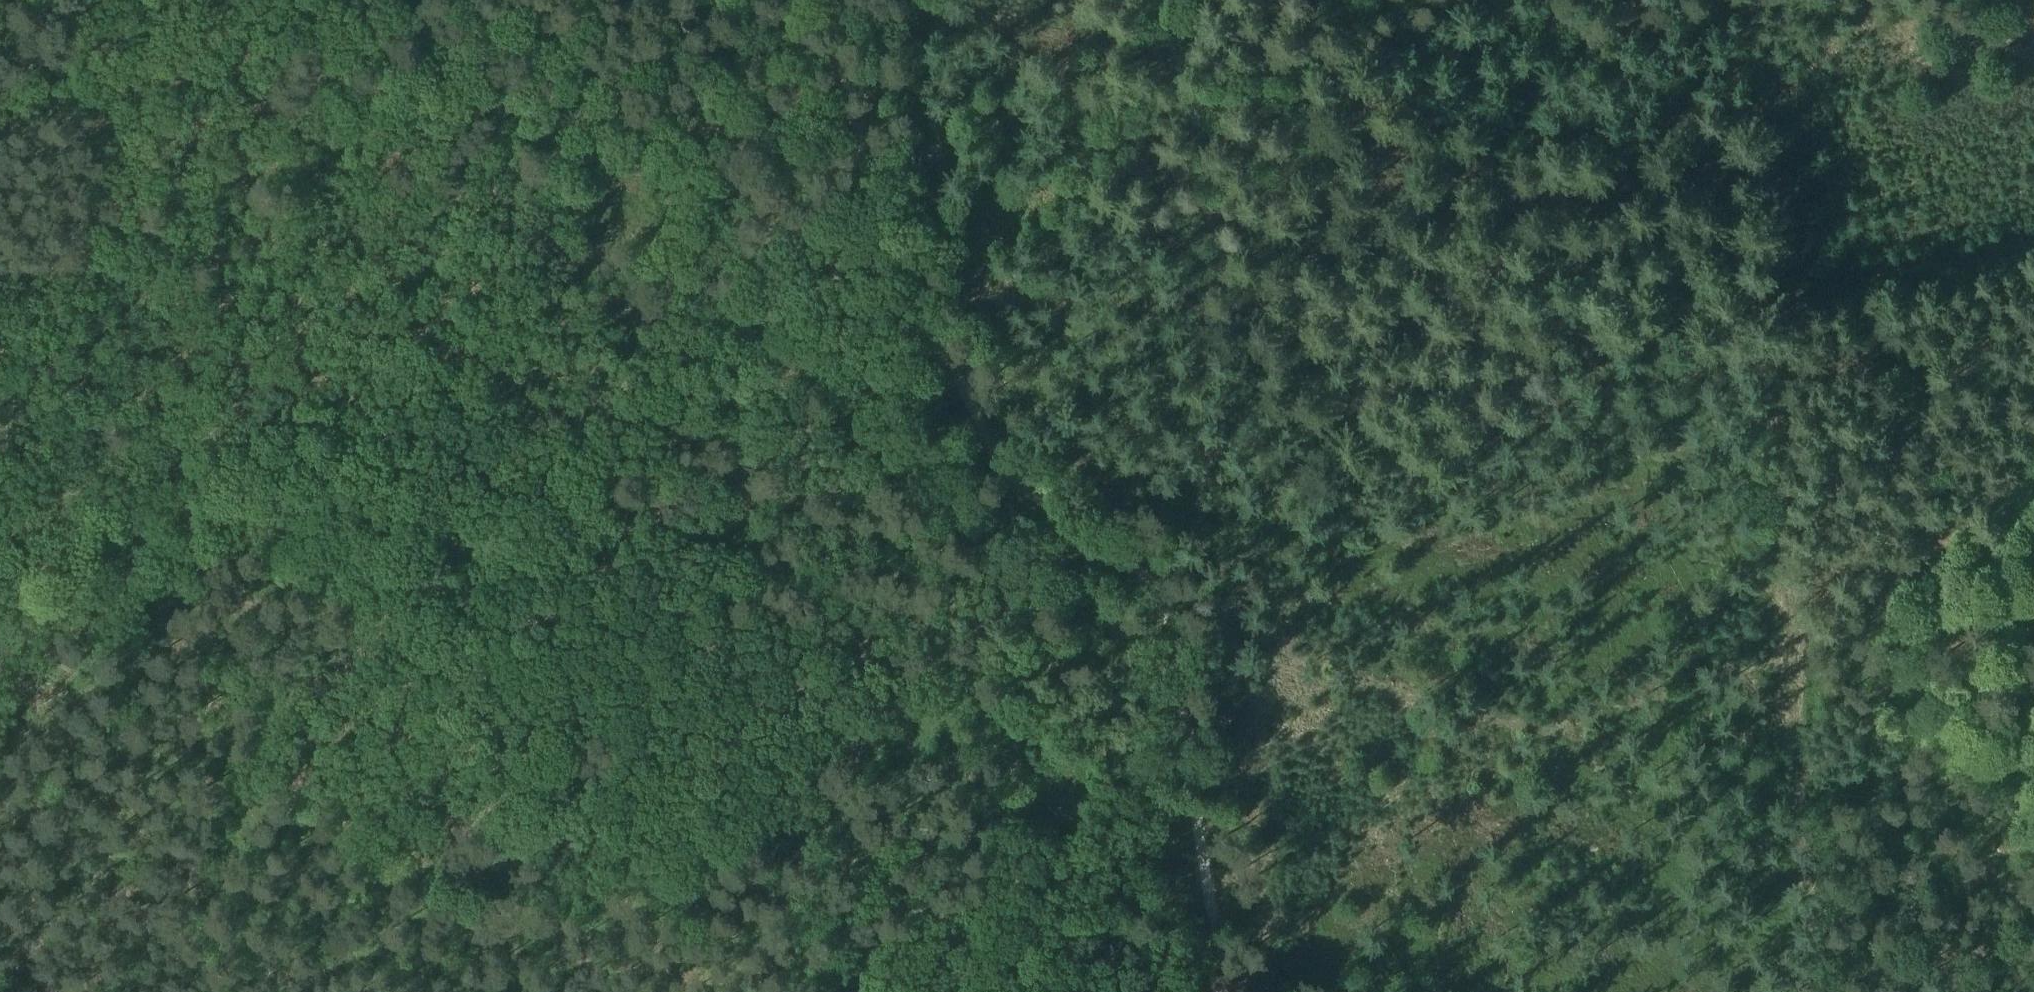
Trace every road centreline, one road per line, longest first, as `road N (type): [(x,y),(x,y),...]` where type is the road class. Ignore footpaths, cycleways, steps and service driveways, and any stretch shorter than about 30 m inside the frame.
road 1 (track): [(855,0),(845,110),(971,428),(996,461),(1114,554),(1168,662),(1215,991)]
road 2 (track): [(1814,991),(1808,793)]

